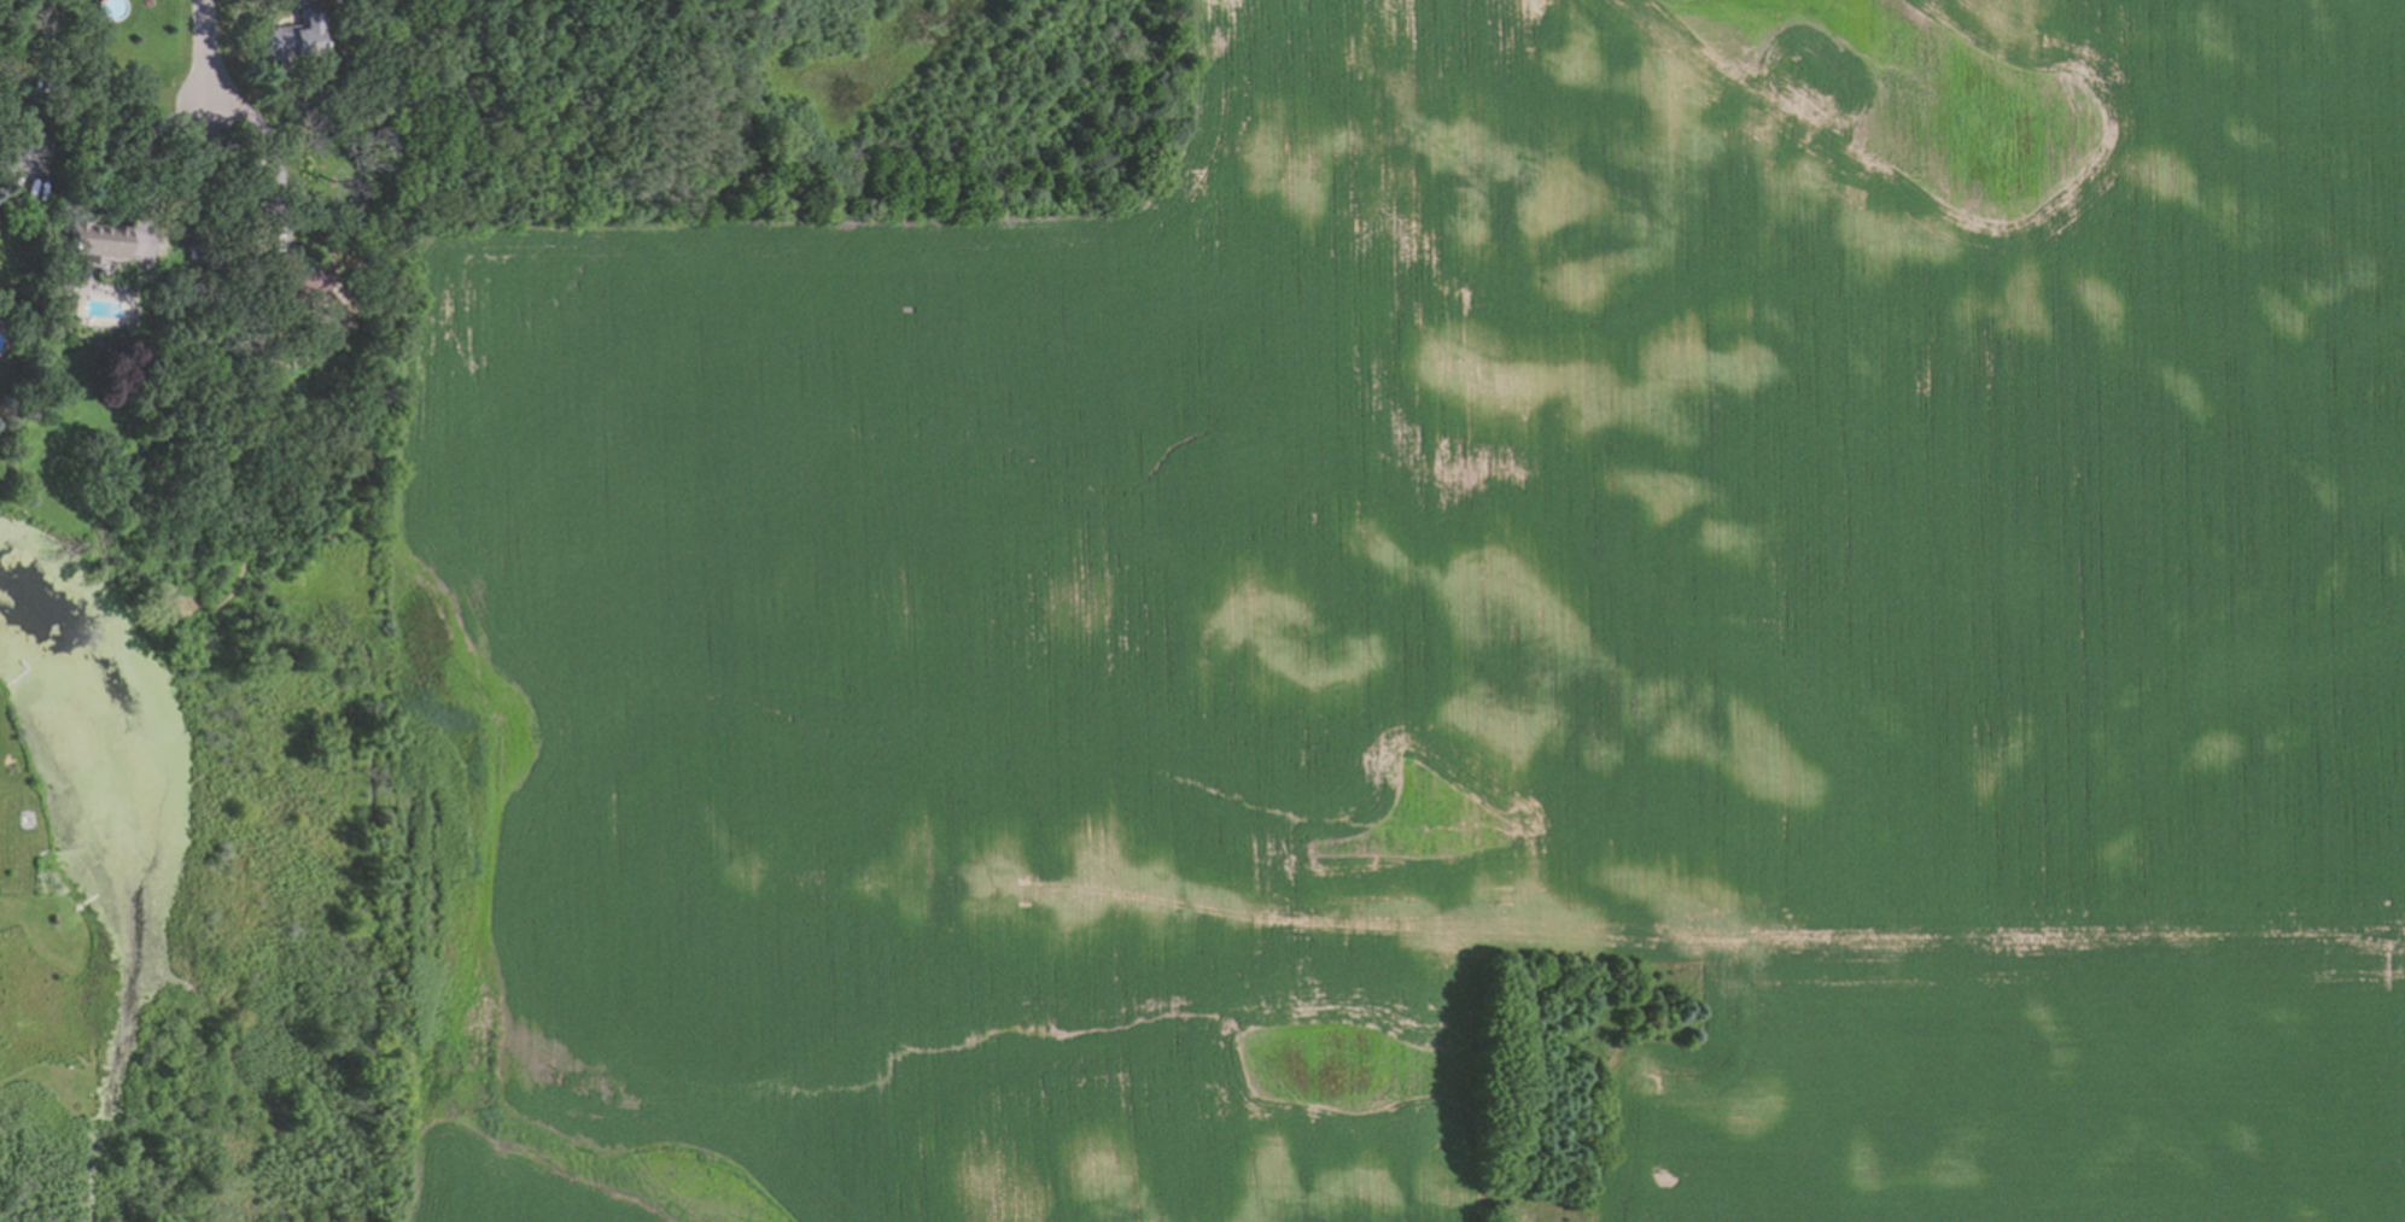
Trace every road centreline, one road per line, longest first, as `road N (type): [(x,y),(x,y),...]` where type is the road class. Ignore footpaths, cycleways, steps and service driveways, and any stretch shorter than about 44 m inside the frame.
road 1 (residential): [(235,90),(222,76),(193,75),(177,90),(179,121),(194,134),(222,133),(239,109),(235,90)]

